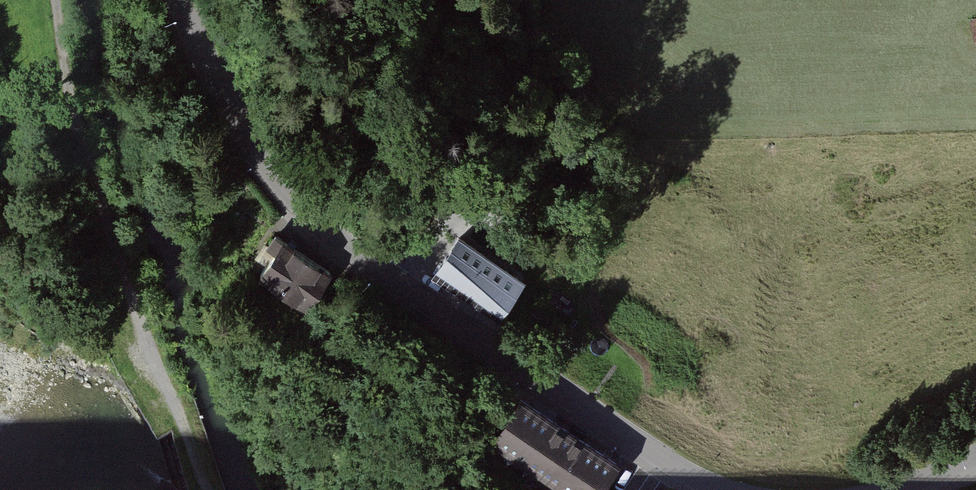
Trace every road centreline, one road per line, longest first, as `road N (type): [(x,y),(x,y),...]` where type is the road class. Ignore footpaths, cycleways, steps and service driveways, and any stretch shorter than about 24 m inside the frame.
road 1 (residential): [(723,489),(700,482),(320,224),(240,117),(184,0)]
road 2 (track): [(60,0),(96,181),(207,489)]

